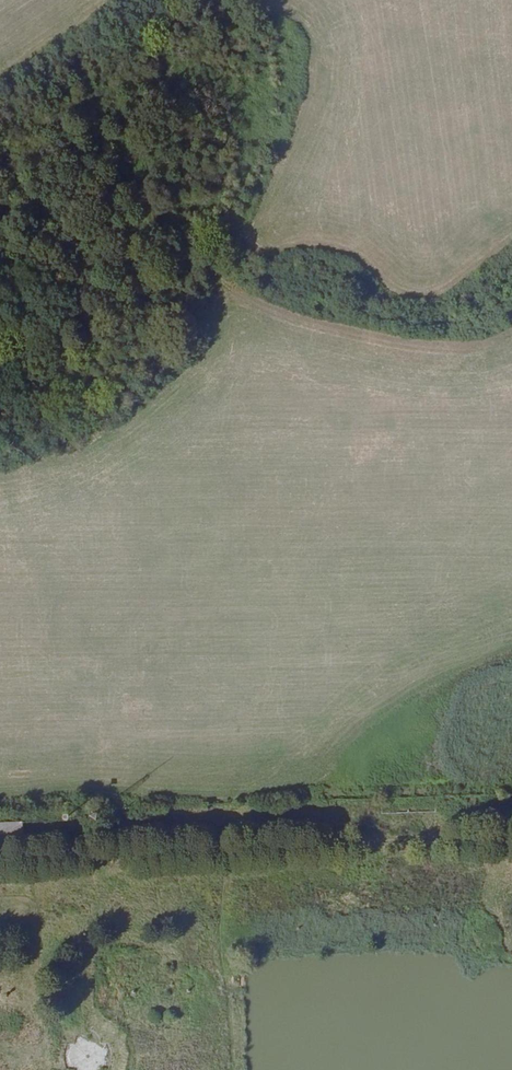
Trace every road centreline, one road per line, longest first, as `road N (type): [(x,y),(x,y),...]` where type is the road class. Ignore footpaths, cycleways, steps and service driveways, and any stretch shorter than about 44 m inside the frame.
road 1 (track): [(511,299),(437,325),(395,319),(0,206)]
road 2 (track): [(0,858),(511,837)]

